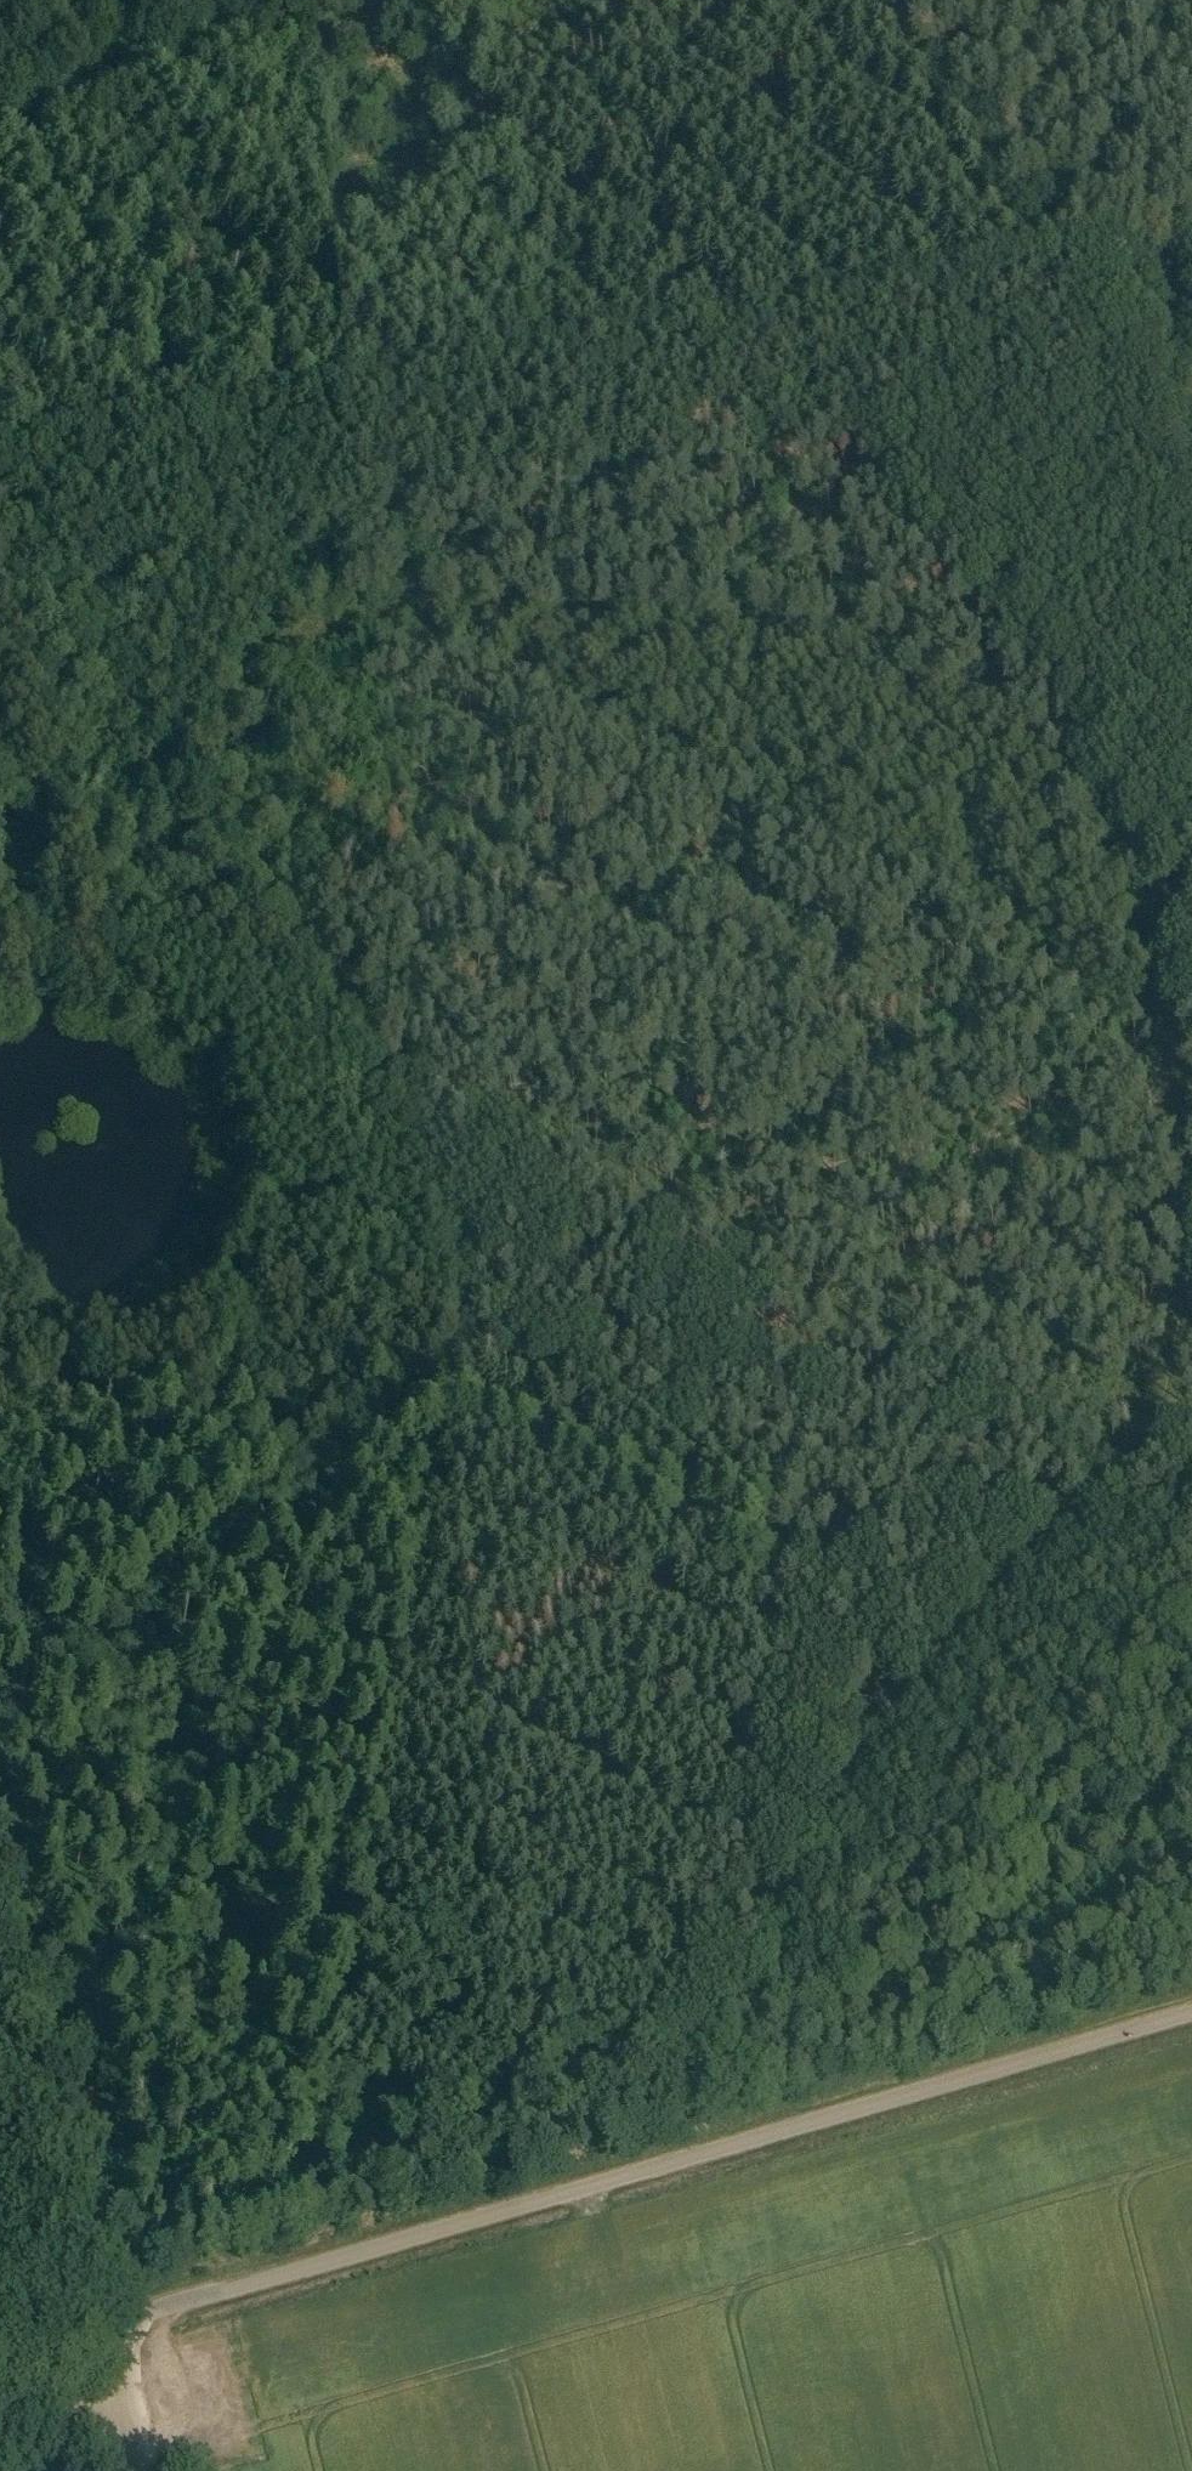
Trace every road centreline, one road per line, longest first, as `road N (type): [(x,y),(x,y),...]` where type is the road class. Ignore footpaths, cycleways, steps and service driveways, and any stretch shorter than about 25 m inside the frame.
road 1 (unclassified): [(116,2324),(1191,2009)]
road 2 (track): [(0,1842),(90,2212)]
road 3 (unclassified): [(145,2470),(116,2324)]

